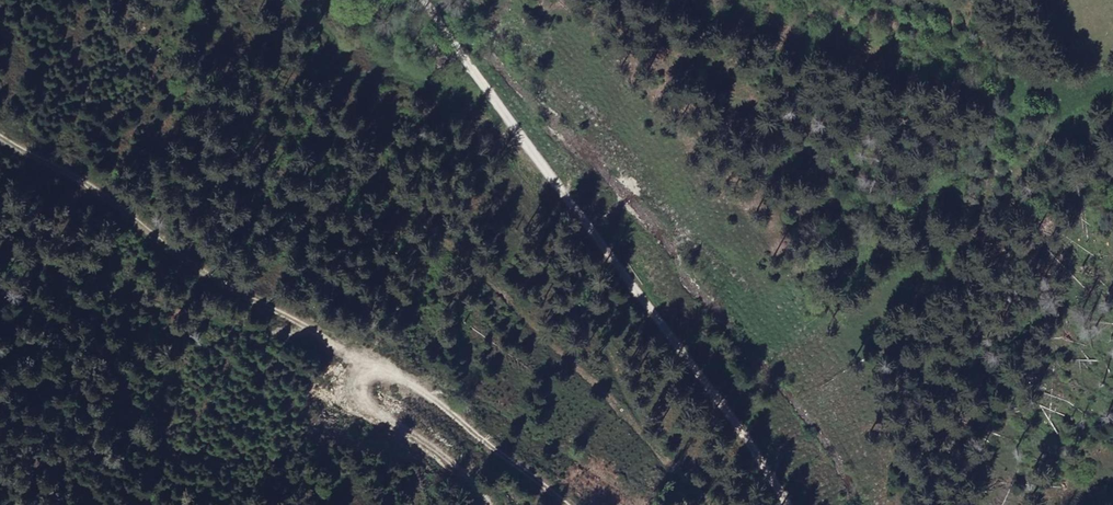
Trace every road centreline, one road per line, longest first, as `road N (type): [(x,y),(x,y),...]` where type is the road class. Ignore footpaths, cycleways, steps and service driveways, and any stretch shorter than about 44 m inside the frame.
road 1 (track): [(566,504),(411,382),(195,260),(112,191),(0,131)]
road 2 (track): [(419,0),(768,470),(786,504)]
road 3 (track): [(0,246),(261,328),(305,317)]
road 4 (track): [(491,504),(469,468),(360,401),(354,387),(363,359)]

